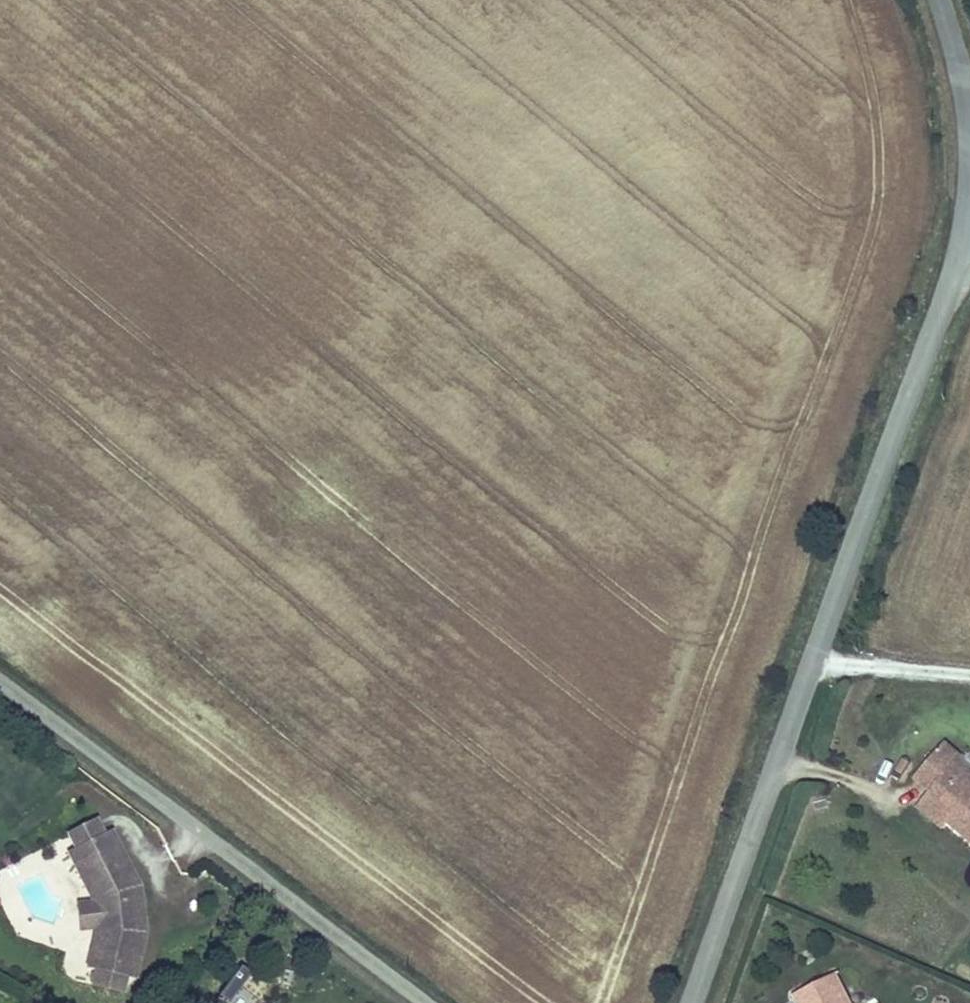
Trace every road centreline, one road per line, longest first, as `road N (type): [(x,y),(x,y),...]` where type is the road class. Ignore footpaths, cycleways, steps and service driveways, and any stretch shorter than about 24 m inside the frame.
road 1 (tertiary): [(969,182),(949,291),(691,1002)]
road 2 (unclassified): [(423,1002),(0,683)]
road 3 (tertiary): [(936,0),(969,132)]

